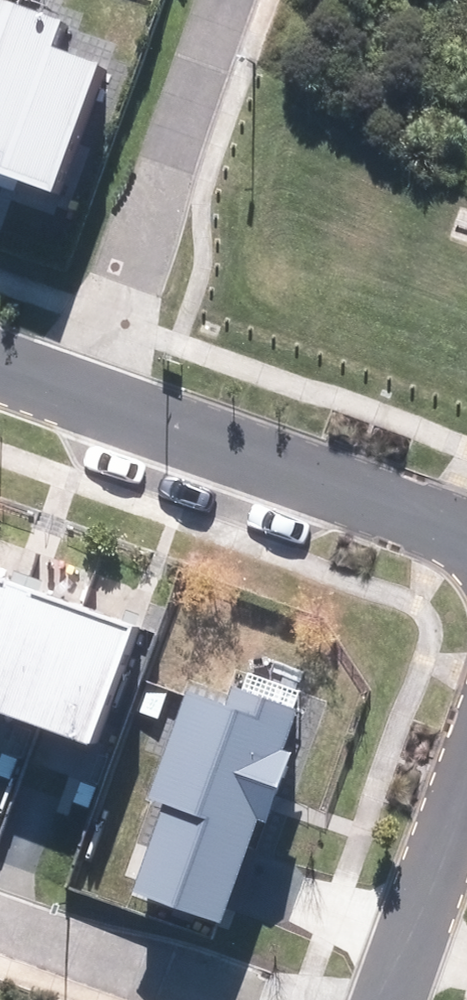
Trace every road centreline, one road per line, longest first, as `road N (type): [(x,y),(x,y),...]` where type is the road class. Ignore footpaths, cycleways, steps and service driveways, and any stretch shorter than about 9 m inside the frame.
road 1 (residential): [(91,382),(225,0)]
road 2 (residential): [(91,382),(466,523)]
road 3 (residential): [(0,913),(245,999)]
road 4 (residential): [(466,773),(385,999)]

